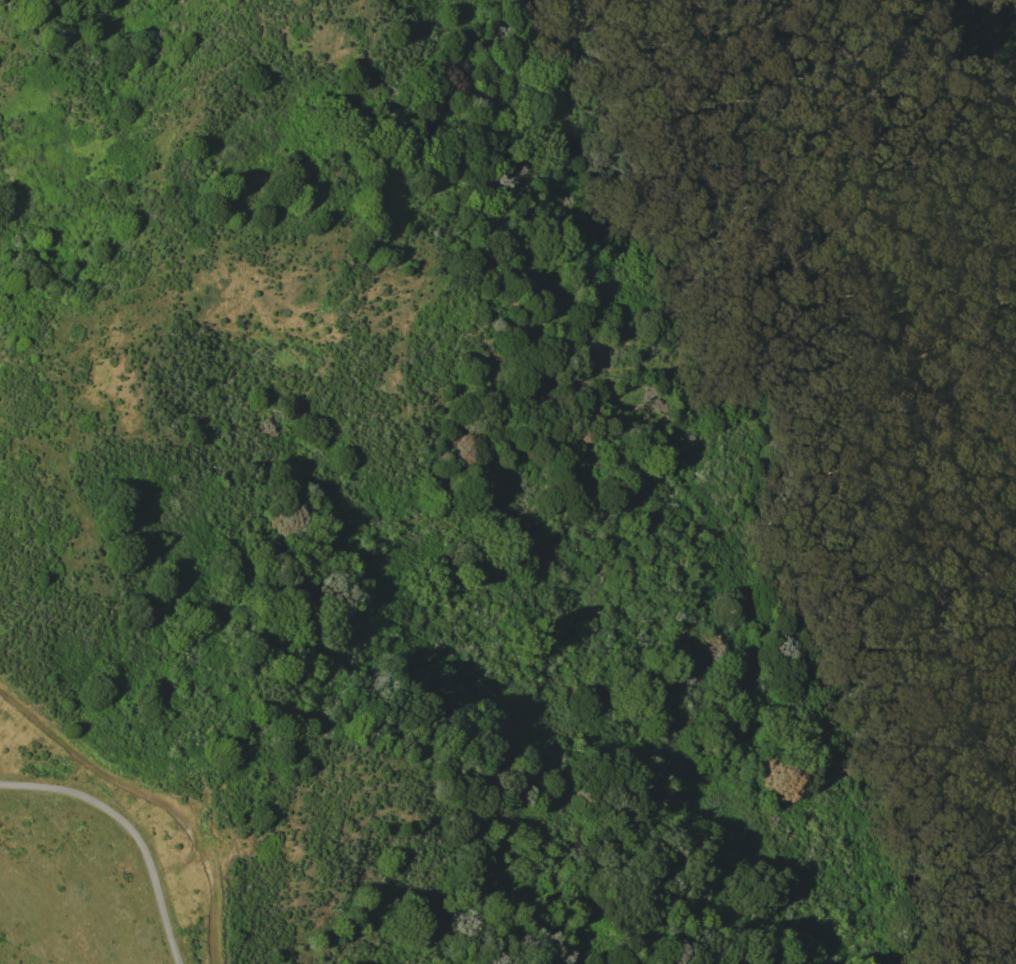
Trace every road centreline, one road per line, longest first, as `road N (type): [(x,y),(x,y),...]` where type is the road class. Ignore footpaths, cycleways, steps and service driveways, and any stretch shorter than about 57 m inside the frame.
road 1 (track): [(806,0),(871,67),(884,148),(968,218),(976,387),(1015,481)]
road 2 (track): [(0,698),(90,770),(179,816),(211,878),(216,963)]

